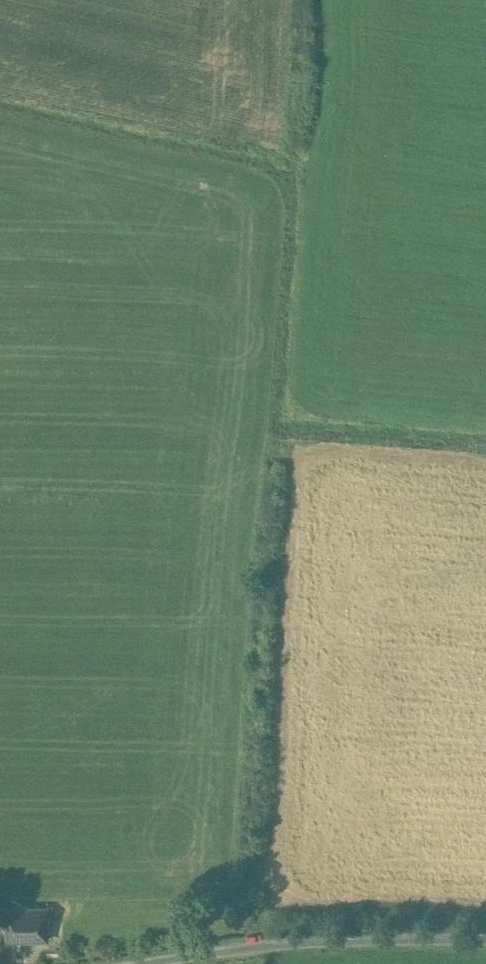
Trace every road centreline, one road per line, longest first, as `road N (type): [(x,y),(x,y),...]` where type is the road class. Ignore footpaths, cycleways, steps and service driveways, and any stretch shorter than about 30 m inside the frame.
road 1 (residential): [(120,963),(240,942),(485,934)]

